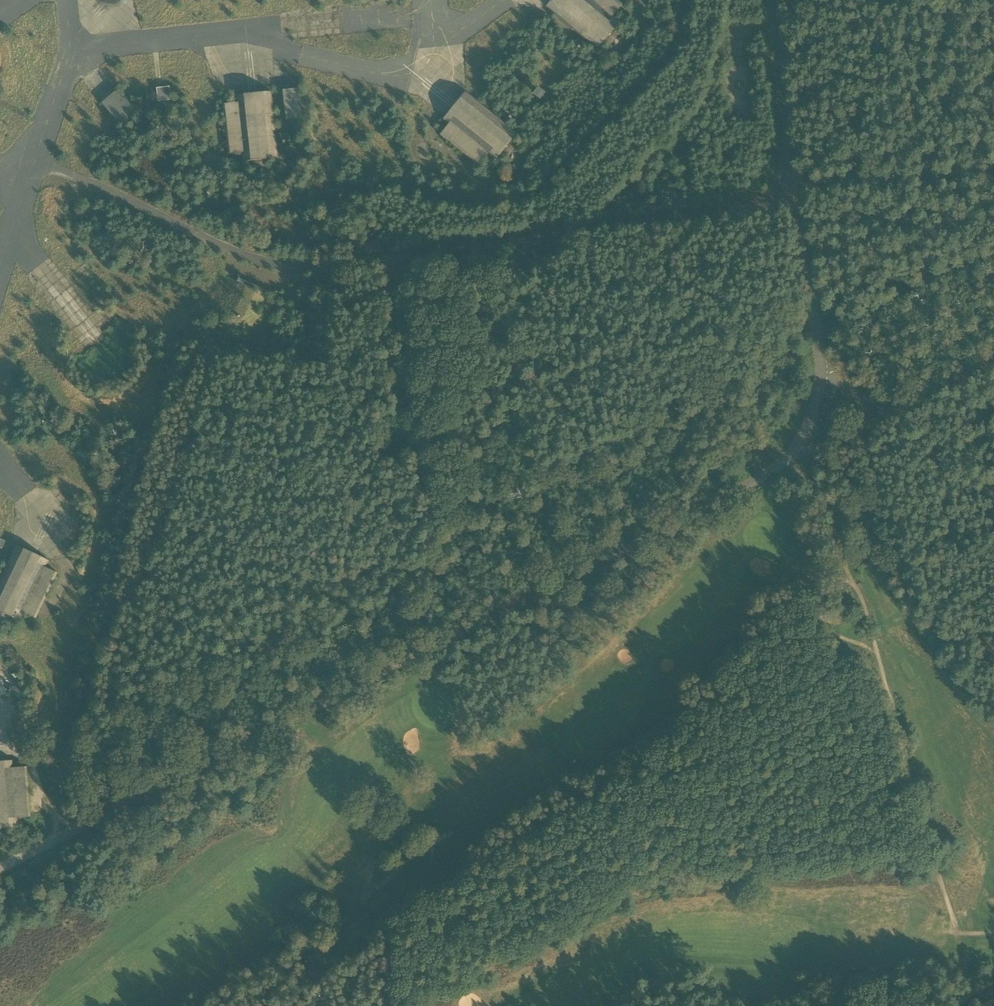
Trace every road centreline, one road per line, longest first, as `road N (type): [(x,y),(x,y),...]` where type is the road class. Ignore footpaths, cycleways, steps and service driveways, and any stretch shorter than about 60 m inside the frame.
road 1 (track): [(431,843),(430,874),(391,925),(389,1005)]

